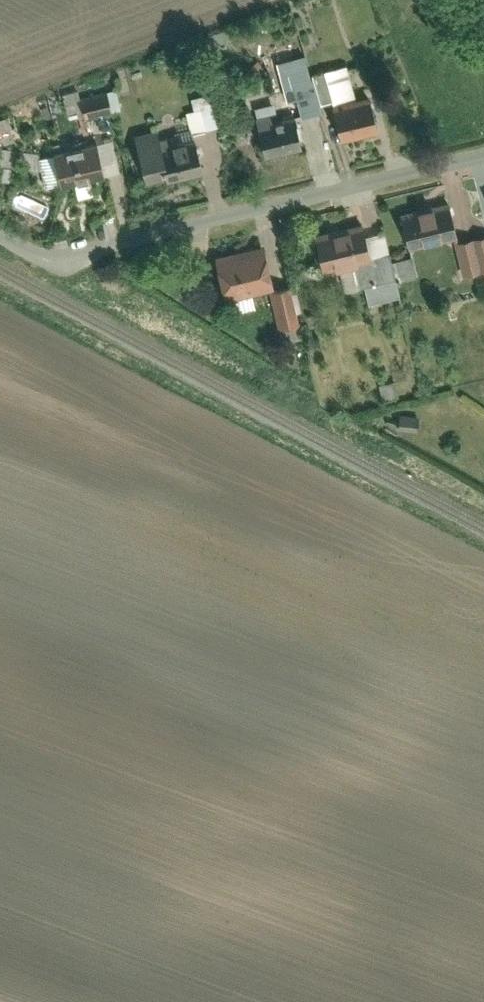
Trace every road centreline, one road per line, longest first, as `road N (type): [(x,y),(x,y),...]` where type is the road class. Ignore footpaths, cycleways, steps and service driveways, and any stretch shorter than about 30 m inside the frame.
road 1 (residential): [(483,157),(49,260),(0,233)]

